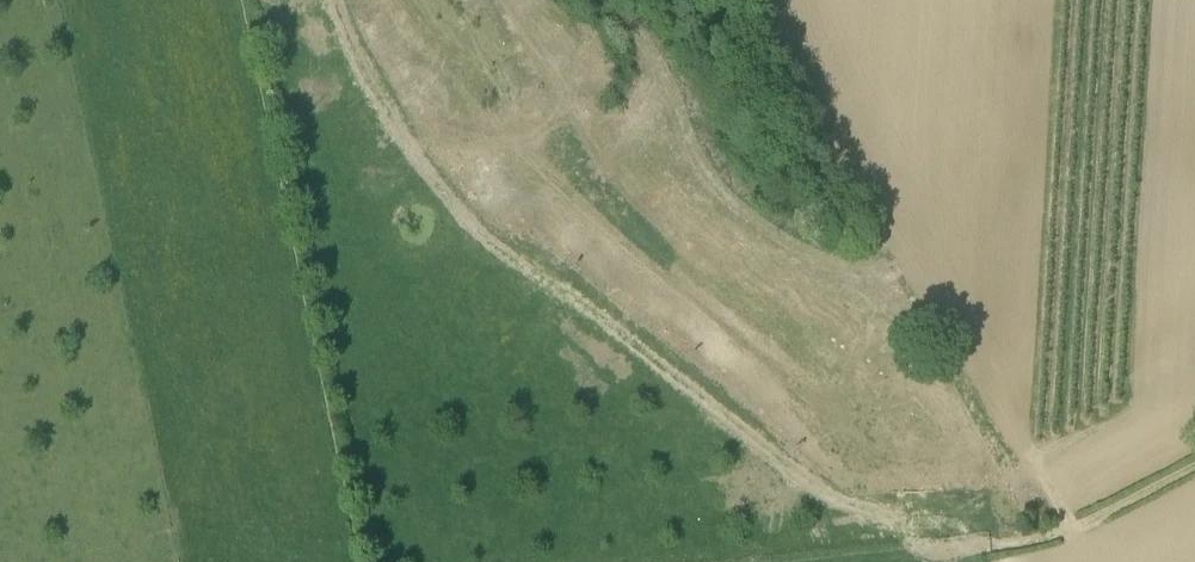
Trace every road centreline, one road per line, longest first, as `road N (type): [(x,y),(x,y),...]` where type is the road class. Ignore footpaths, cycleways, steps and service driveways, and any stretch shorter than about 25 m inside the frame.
road 1 (track): [(960,542),(977,548),(1049,534),(1194,465)]

